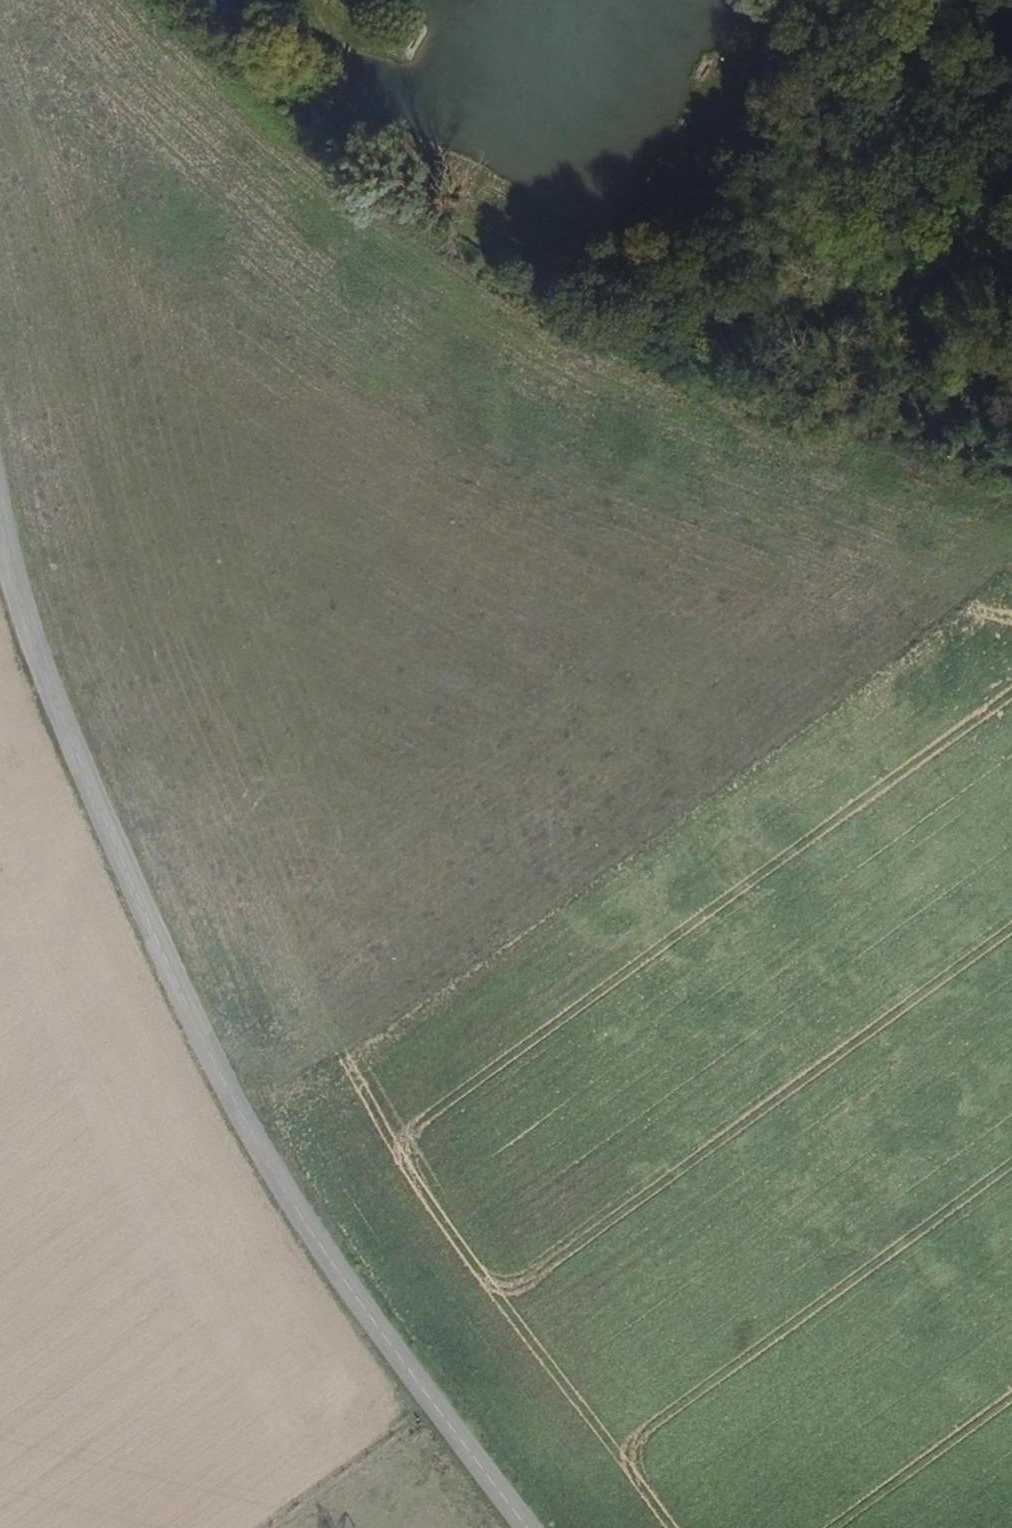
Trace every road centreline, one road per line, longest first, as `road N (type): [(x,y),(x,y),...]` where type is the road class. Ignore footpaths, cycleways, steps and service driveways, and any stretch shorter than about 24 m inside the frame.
road 1 (tertiary): [(0,510),(68,735),(228,1088),(296,1208),(528,1527)]

